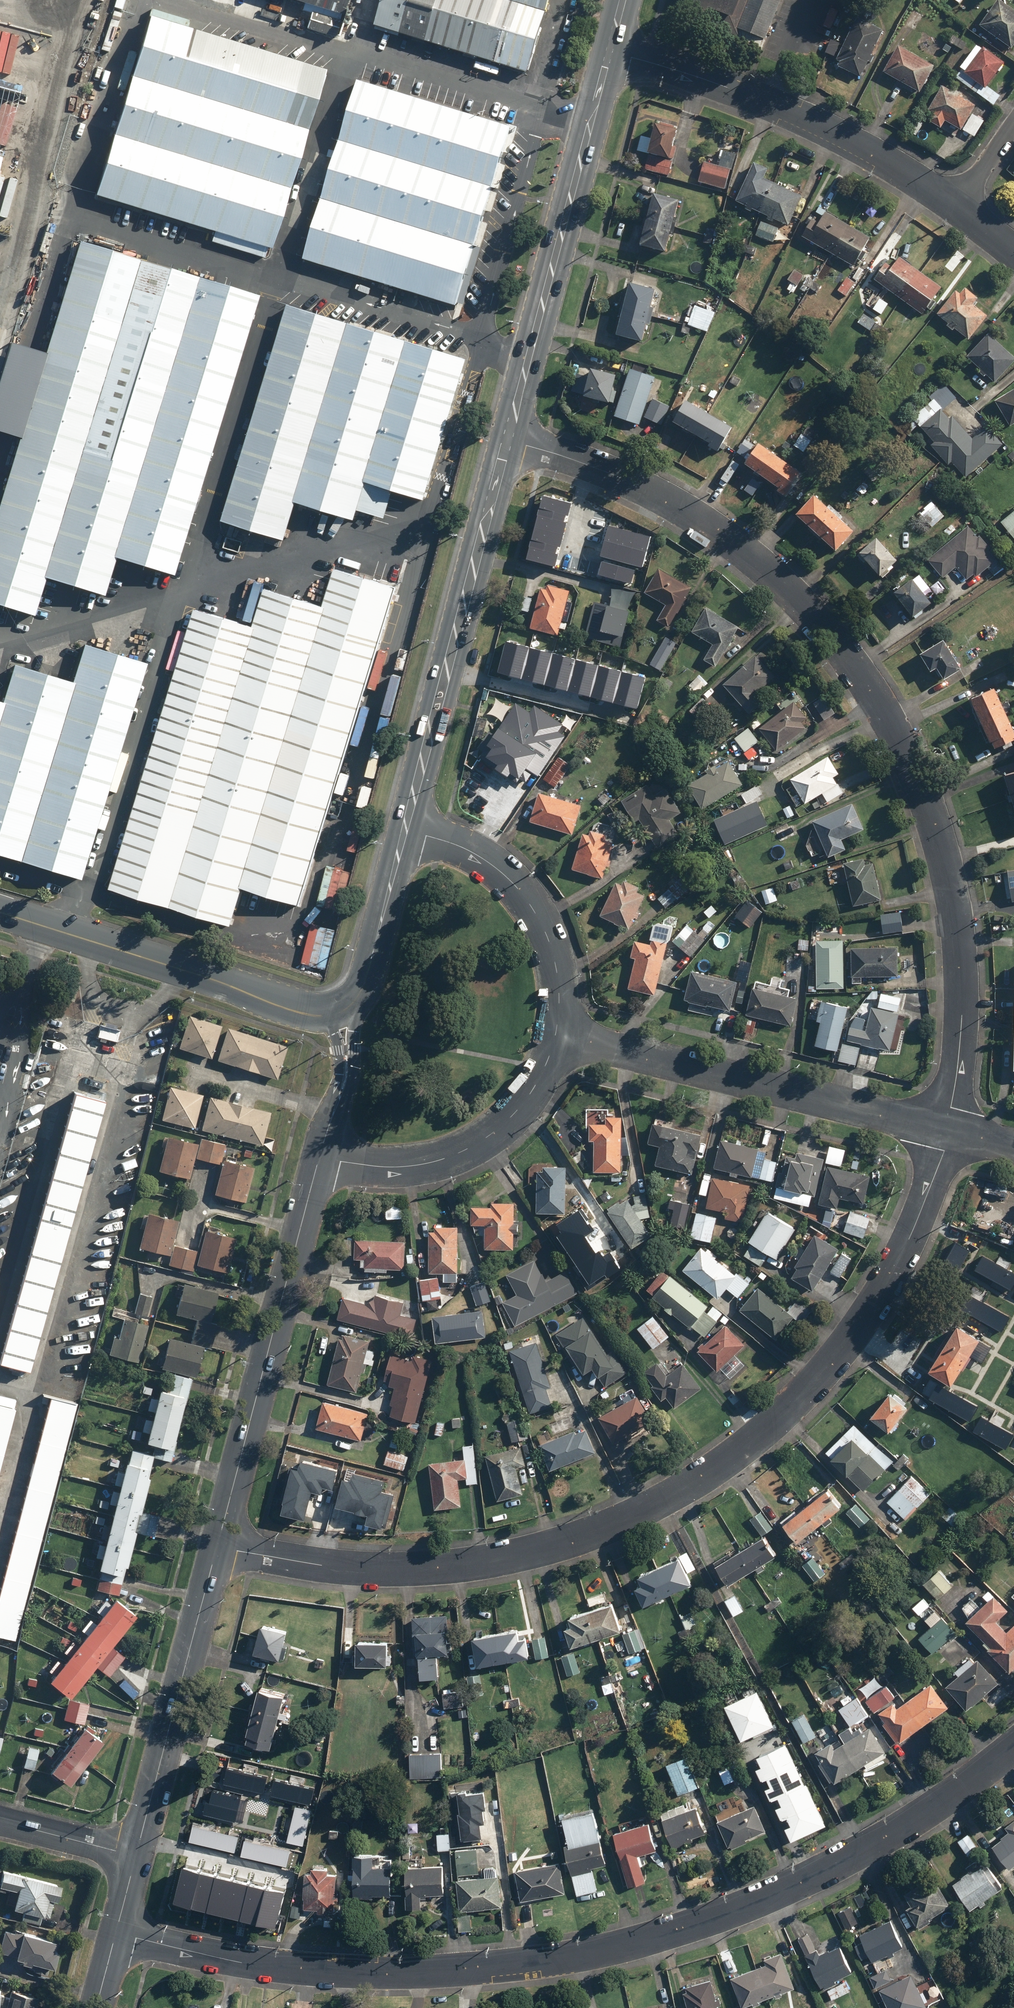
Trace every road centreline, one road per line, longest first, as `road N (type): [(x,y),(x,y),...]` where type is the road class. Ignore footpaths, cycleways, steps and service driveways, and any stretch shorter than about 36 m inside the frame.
road 1 (residential): [(1013,1747),(857,1854),(753,1904),(611,1950),(485,1968),(329,1972),(238,1962),(116,1933)]
road 2 (residential): [(217,1546),(359,1569),(446,1566),(583,1535),(664,1500),(736,1455),(841,1351),(910,1238),(949,1130)]
road 3 (residential): [(949,1130),(962,1005),(956,911),(924,793),(859,673),(787,589),(700,517),(592,466),(507,439)]
road 4 (residential): [(556,1033),(949,1130)]
road 5 (tertiary): [(217,1546),(320,1156)]
road 6 (primary): [(404,829),(507,439)]
road 7 (primary): [(507,439),(608,52)]
road 8 (residential): [(608,52),(785,112),(955,207)]
road 9 (primary): [(332,1016),(296,1013),(0,912)]
road 10 (tertiary): [(136,1857),(217,1546)]
road 11 (residential): [(320,1156),(408,1166),(474,1146),(530,1095),(556,1033)]
road 12 (residential): [(556,1033),(558,977),(535,911),(486,862),(404,829)]
road 13 (primary): [(349,1008),(363,986),(404,829)]
road 14 (residential): [(0,1821),(136,1857)]

